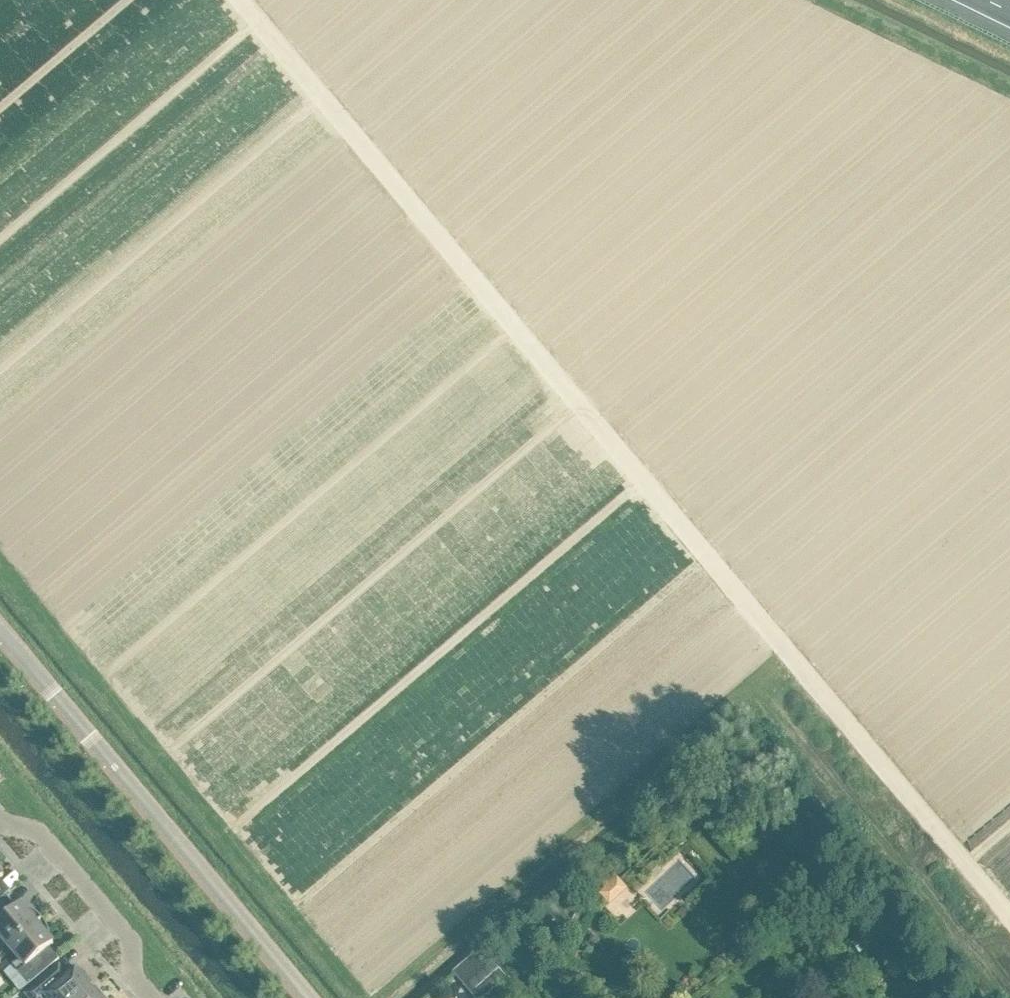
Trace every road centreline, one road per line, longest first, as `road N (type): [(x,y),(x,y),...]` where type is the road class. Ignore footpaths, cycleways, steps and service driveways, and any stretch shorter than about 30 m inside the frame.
road 1 (track): [(237,0),(1009,922)]
road 2 (residential): [(309,997),(0,630)]
road 3 (residential): [(148,997),(136,983),(129,944),(35,832),(0,824)]

